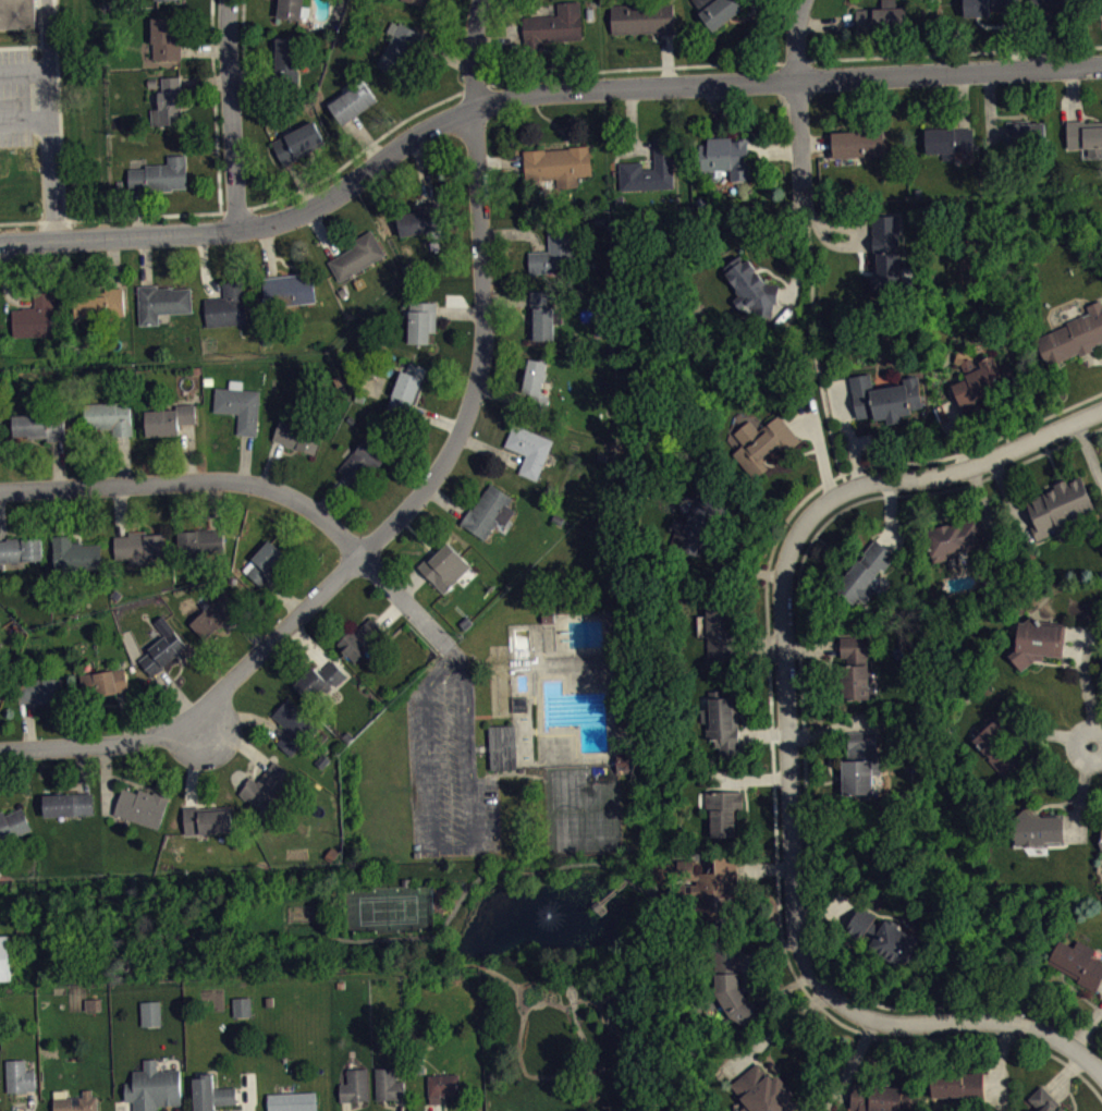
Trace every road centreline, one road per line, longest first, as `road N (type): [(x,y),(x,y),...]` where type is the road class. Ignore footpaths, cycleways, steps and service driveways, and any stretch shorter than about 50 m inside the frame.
road 1 (tertiary): [(0,241),(266,223),(308,209),(441,121),(515,95),(1101,65)]
road 2 (residential): [(200,735),(216,697),(427,486),(470,405),(486,318),(473,48),(480,0)]
road 3 (residential): [(828,499),(794,545),(784,600),(795,931),(807,962),(825,996),(881,1023),(1019,1025),(1085,1055),(1101,1079)]
road 4 (residential): [(0,490),(206,478),(264,486),(316,514),(449,647)]
road 5 (residential): [(1101,409),(974,466),(872,480),(828,499)]
road 6 (residential): [(237,228),(228,0)]
road 7 (residential): [(0,751),(200,735)]
road 8 (residential): [(803,195),(795,41),(803,0)]

